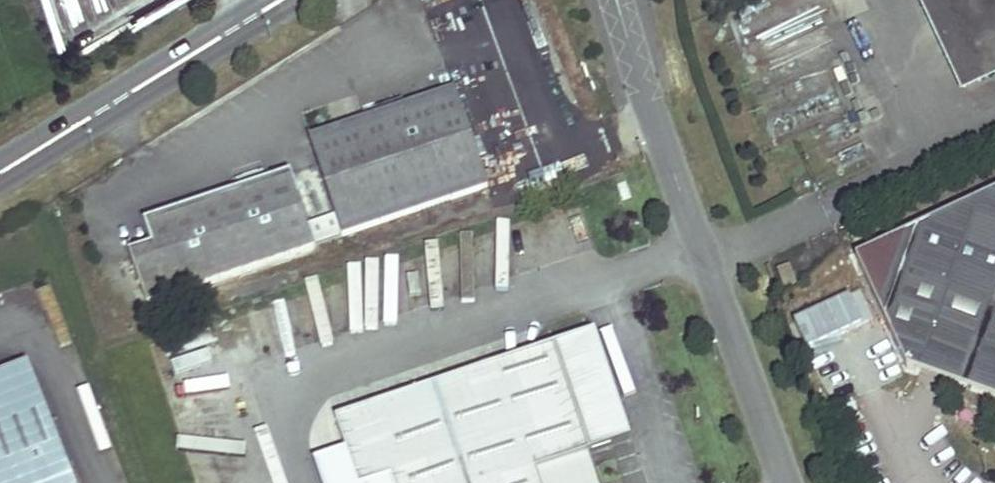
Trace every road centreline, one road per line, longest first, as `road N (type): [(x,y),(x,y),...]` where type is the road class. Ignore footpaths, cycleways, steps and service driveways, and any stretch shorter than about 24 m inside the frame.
road 1 (unclassified): [(786,482),(618,0)]
road 2 (tertiary): [(280,0),(0,173)]

